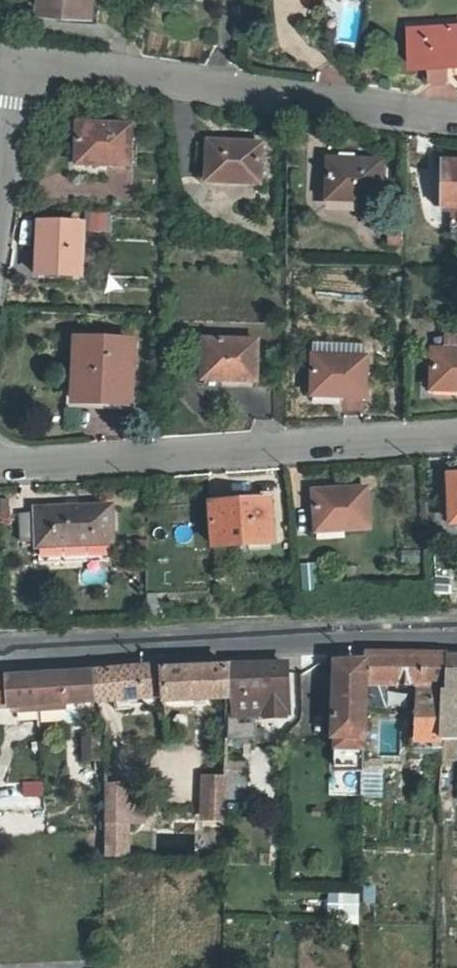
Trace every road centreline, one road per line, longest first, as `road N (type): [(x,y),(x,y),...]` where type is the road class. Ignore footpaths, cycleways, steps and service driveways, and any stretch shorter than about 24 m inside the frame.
road 1 (residential): [(0,468),(456,436)]
road 2 (secondary): [(0,652),(456,638)]
road 3 (residential): [(456,113),(21,63)]
road 4 (residential): [(21,63),(0,210)]

